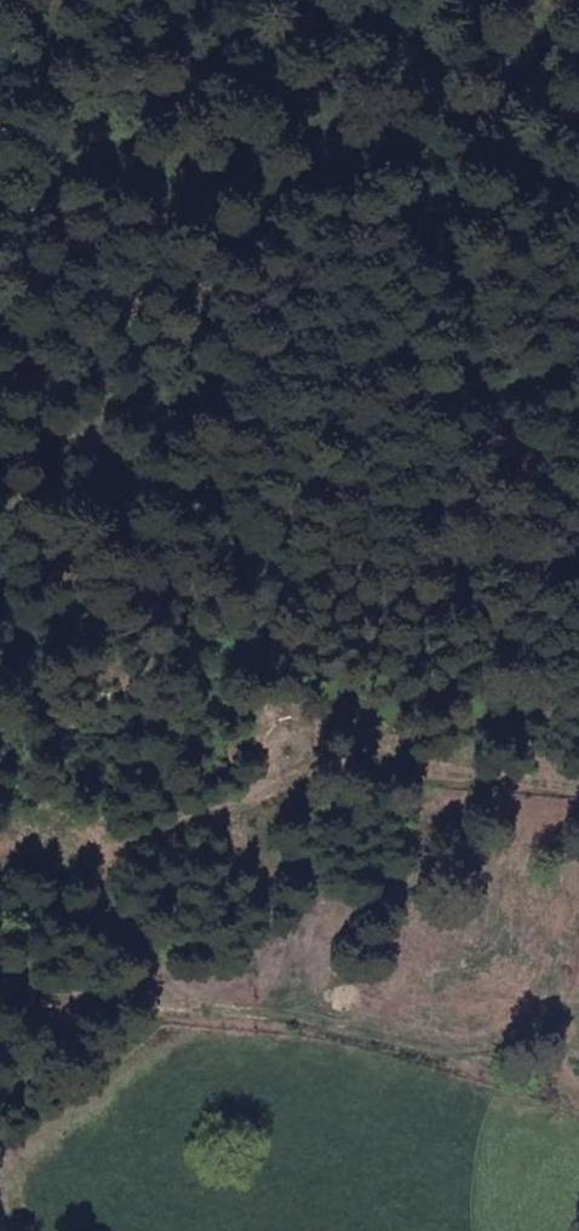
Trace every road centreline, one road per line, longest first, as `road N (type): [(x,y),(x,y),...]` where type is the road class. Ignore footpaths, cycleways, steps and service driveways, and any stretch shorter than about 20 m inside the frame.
road 1 (track): [(578,529),(280,288),(0,110)]

